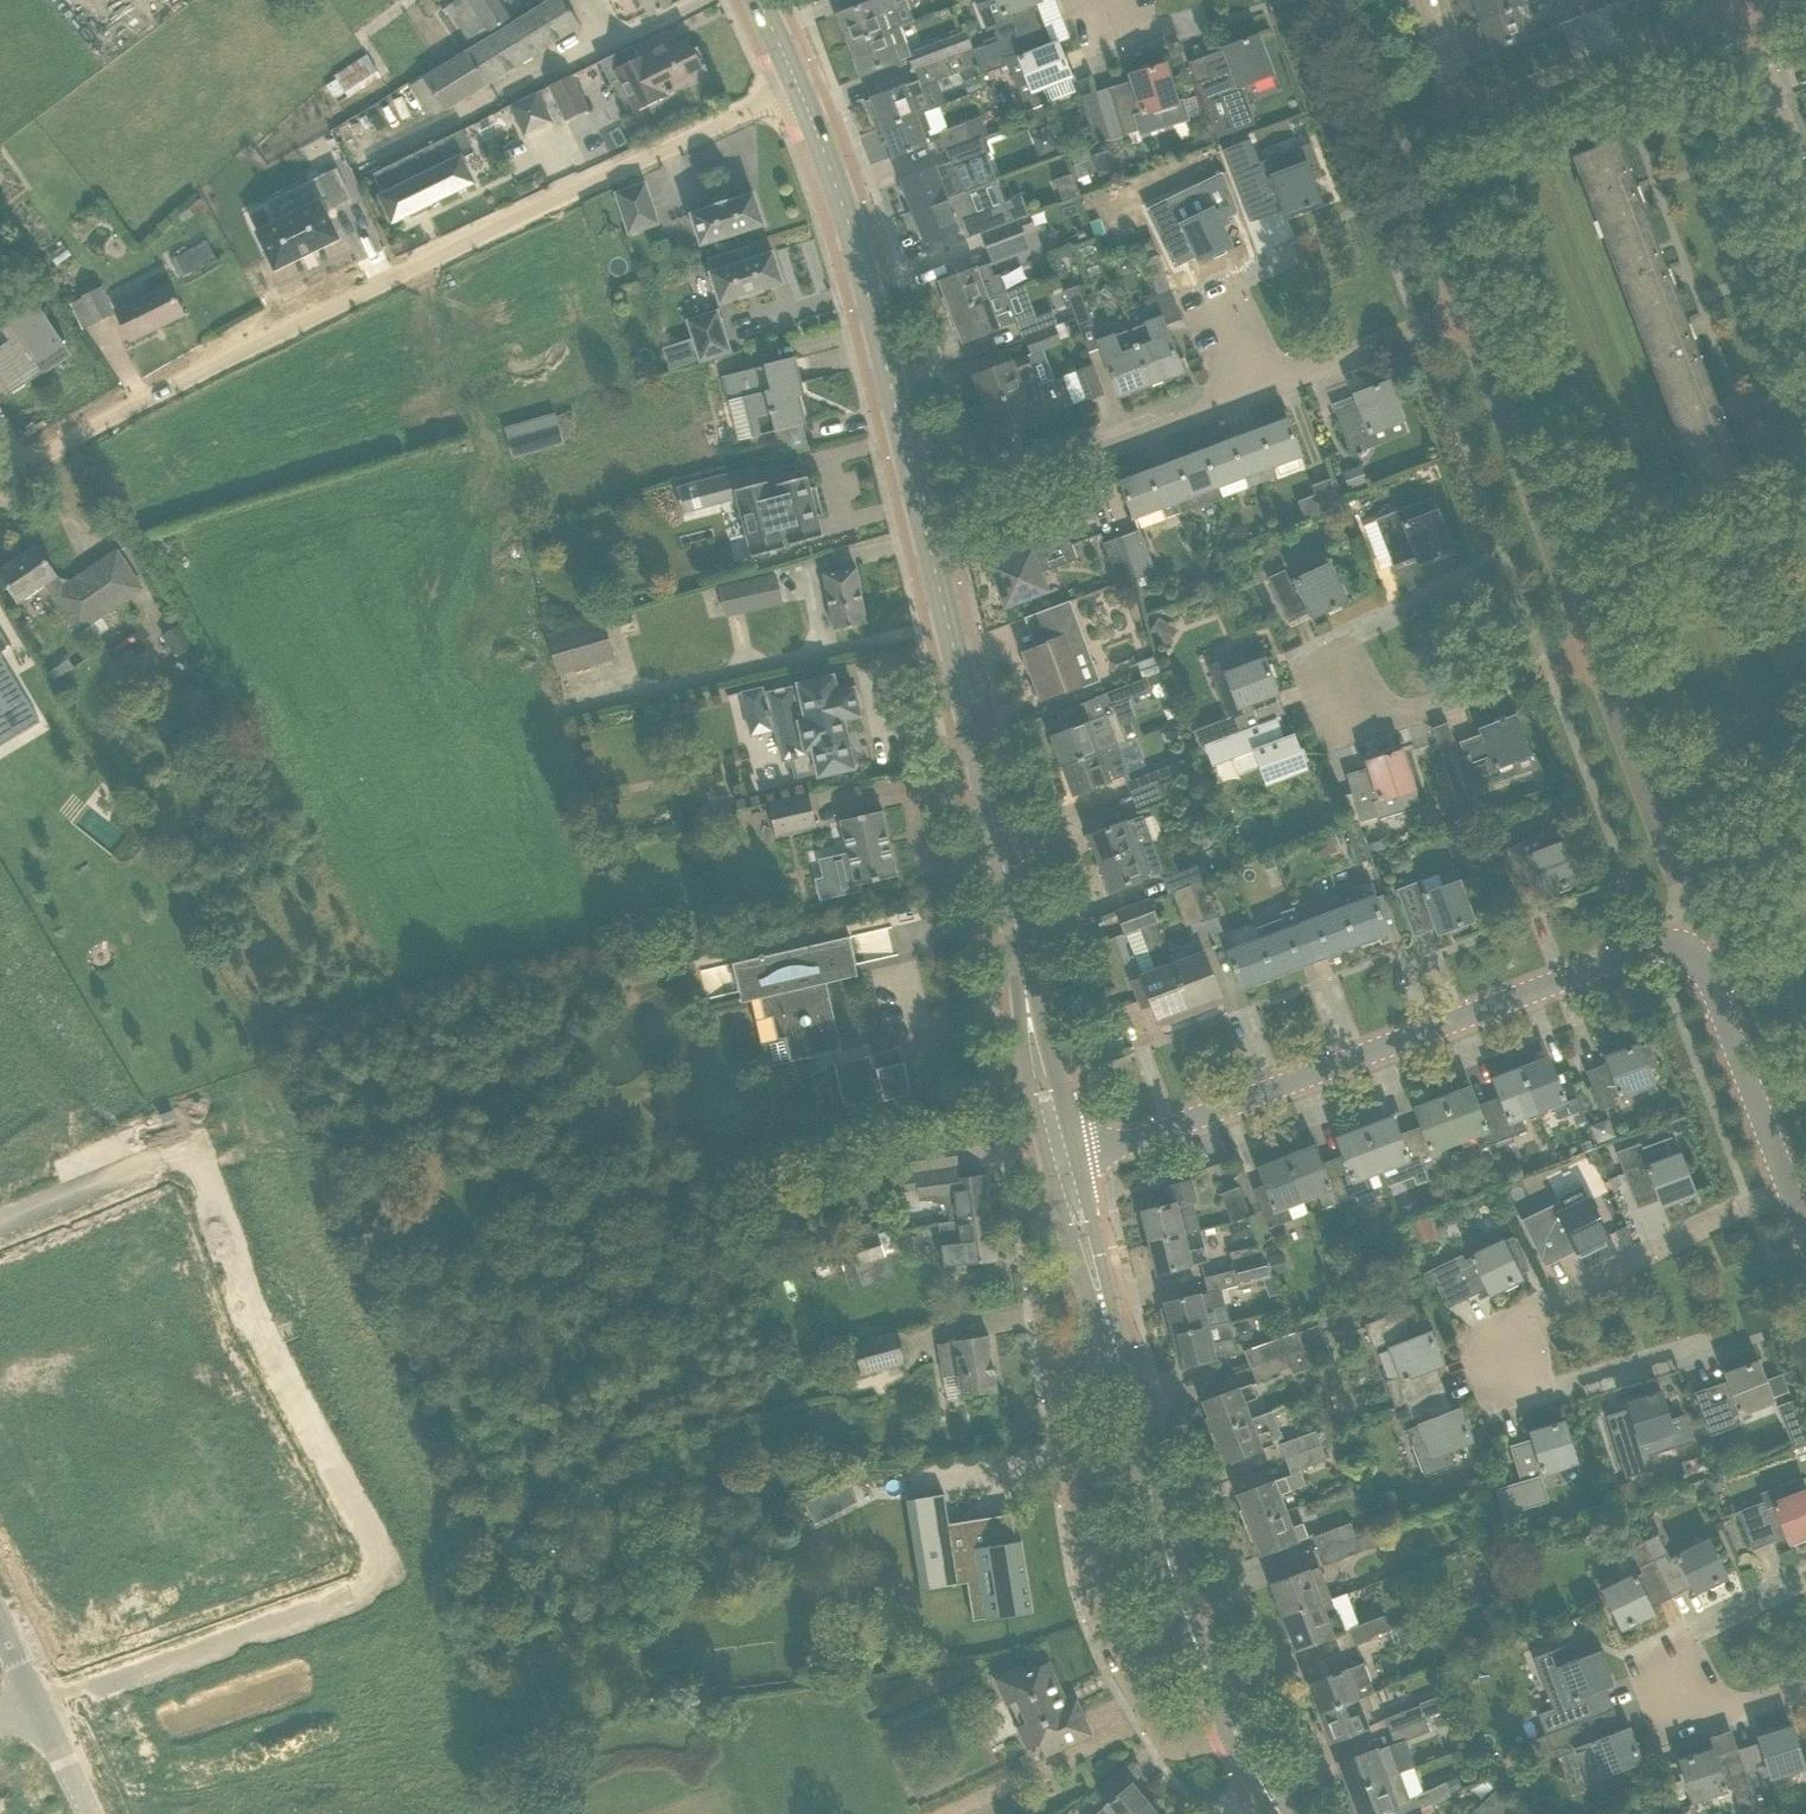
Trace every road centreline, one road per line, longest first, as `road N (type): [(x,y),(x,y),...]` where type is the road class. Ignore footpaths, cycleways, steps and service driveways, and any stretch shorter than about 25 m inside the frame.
road 1 (residential): [(34,1698),(352,1582),(371,1561),(373,1539),(258,1326),(199,1161),(180,1152),(145,1156),(107,1173)]
road 2 (residential): [(798,84),(145,391),(0,472)]
road 3 (residential): [(1076,1157),(1653,949),(1686,954)]
road 4 (tertiary): [(1026,985),(921,517)]
road 5 (residential): [(1049,1358),(1083,1565),(1116,1653),(1157,1730),(1173,1742),(1233,1725)]
road 6 (tertiary): [(921,517),(844,202),(798,84)]
road 7 (tertiary): [(1233,1725),(1177,1589),(1113,1342)]
road 8 (residential): [(1521,1409),(1514,1335),(1541,1305),(1788,1190)]
road 9 (residential): [(1590,652),(1465,312)]
road 10 (residential): [(921,517),(1256,389)]
road 11 (residential): [(1317,641),(1342,712),(1364,723),(1590,652)]
road 12 (residential): [(1686,954),(1688,908),(1590,652)]
road 13 (residential): [(1462,113),(1736,11)]
road 14 (residential): [(1788,1190),(1706,973),(1686,954)]
road 15 (residential): [(1465,312),(1417,164),(1423,138),(1462,113)]
road 16 (residential): [(1256,389),(1465,312)]
road 17 (residential): [(107,1173),(0,1004)]
road 18 (residential): [(1805,186),(1736,11)]
road 19 (residential): [(1805,1687),(1714,1708),(1681,1683),(1657,1638)]
road 20 (tertiary): [(1026,985),(1031,1085),(1049,1163)]
road 21 (tertiary): [(1076,1157),(1026,985)]
road 22 (tertiary): [(1049,1163),(1076,1259),(1108,1321)]
road 23 (tertiary): [(1108,1321),(1076,1157)]
road 24 (residential): [(1028,1229),(1049,1358)]
road 25 (residential): [(34,1698),(91,1813)]
road 26 (residential): [(1462,113),(1420,0)]

